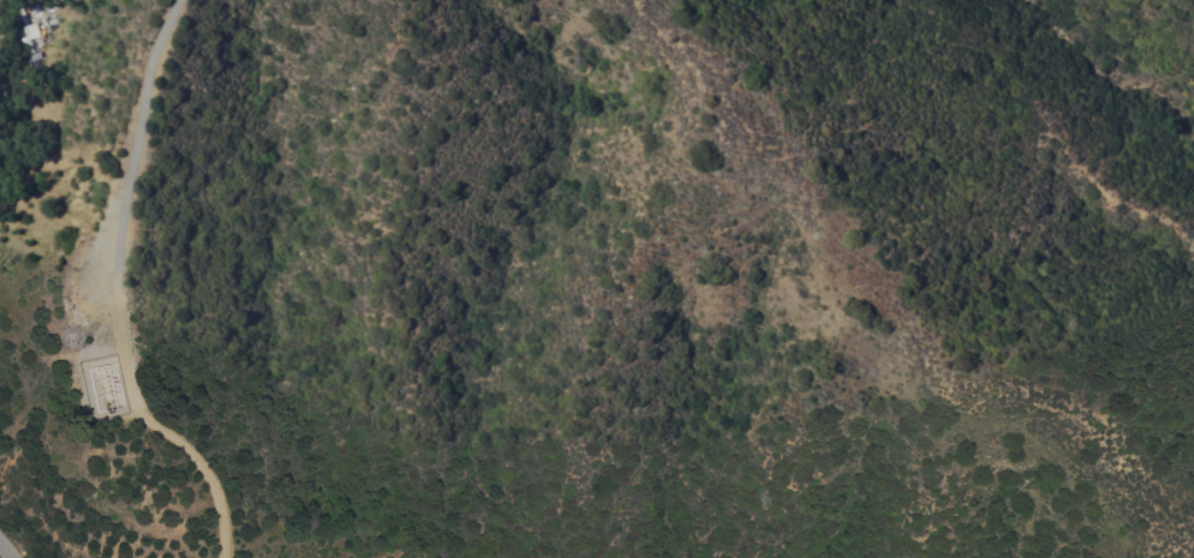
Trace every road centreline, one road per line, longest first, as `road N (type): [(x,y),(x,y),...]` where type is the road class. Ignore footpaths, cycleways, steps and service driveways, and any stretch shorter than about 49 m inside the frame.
road 1 (residential): [(0,225),(38,186),(48,119),(24,0)]

